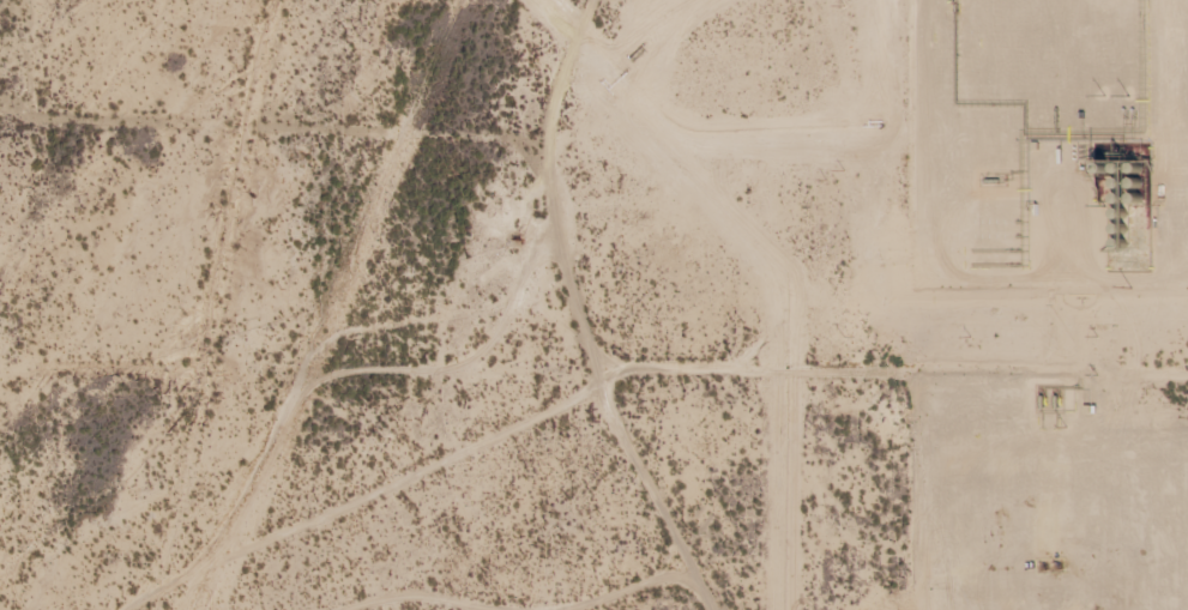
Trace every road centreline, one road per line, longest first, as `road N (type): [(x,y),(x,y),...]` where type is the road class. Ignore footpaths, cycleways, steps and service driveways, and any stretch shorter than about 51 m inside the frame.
road 1 (track): [(119,609),(183,555),(276,0)]
road 2 (track): [(701,609),(573,362),(519,0)]
road 3 (track): [(591,386),(1187,393)]

